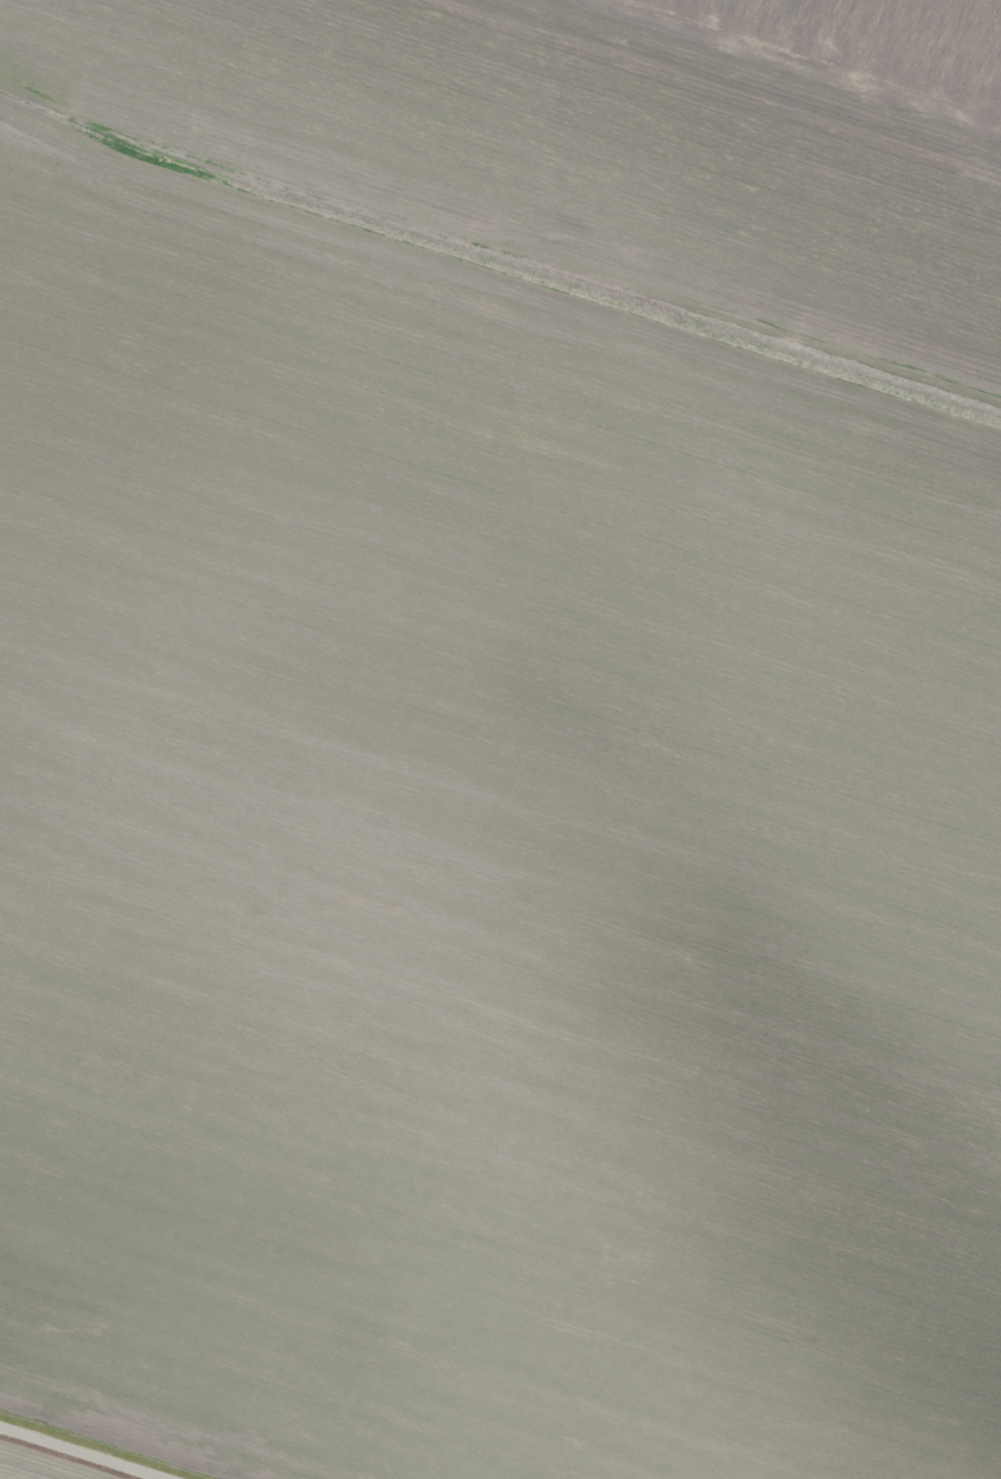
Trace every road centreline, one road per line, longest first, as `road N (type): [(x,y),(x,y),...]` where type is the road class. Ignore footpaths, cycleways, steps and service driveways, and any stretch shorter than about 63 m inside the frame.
road 1 (tertiary): [(220,1478),(0,1409)]

